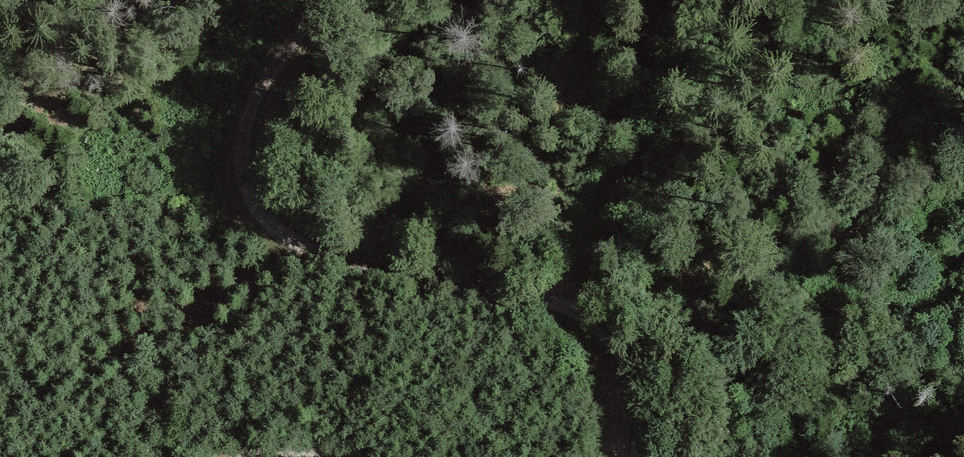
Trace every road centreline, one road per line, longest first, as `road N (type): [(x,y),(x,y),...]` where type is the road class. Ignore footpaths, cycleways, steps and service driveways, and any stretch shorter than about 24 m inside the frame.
road 1 (track): [(337,0),(258,94),(239,142),(245,197),(274,229),(315,252),(570,310),(611,338),(635,385),(633,456)]
road 2 (track): [(723,0),(544,303)]

